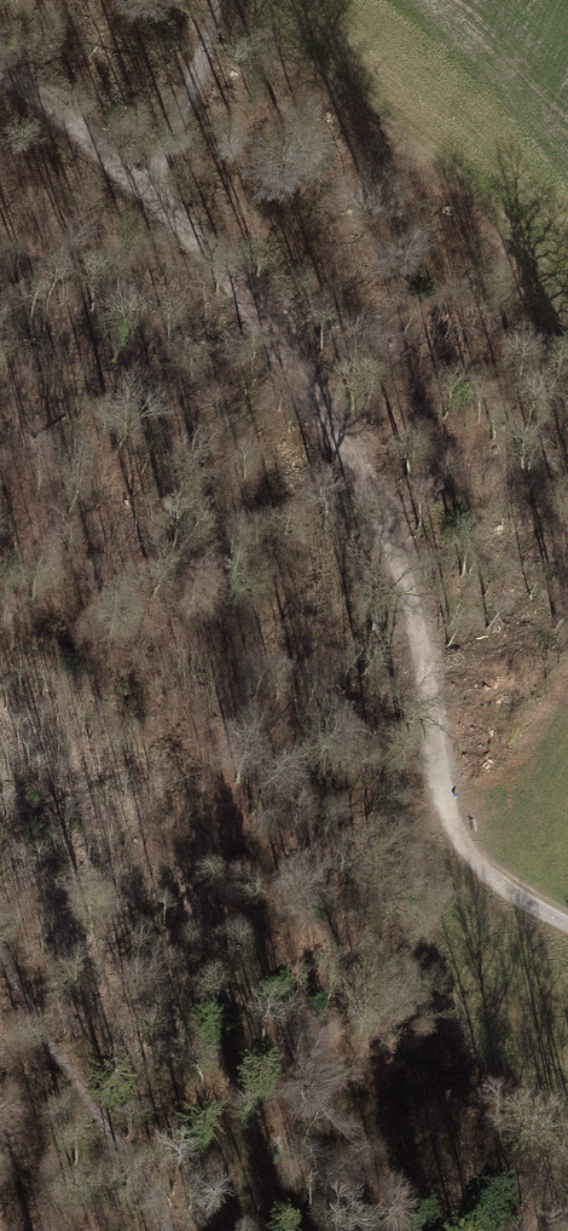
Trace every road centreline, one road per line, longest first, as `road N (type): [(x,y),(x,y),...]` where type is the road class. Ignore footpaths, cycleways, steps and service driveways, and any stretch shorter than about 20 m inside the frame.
road 1 (track): [(0,73),(150,194),(262,319),(364,486),(407,579),(447,825),(463,855),(567,924)]
road 2 (track): [(0,953),(168,1230)]
road 3 (track): [(220,0),(150,194)]

